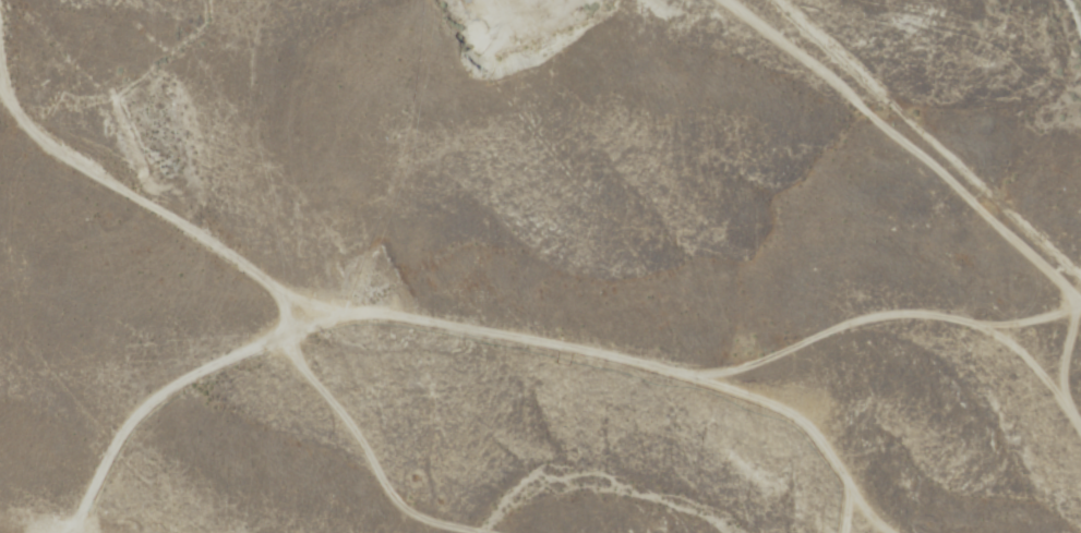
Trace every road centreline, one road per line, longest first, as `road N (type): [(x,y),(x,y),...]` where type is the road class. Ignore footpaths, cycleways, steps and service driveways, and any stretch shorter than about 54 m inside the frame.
road 1 (track): [(40,0),(62,40),(56,80),(84,143),(305,302),(538,318),(770,370),(1037,324),(1080,306)]
road 2 (track): [(101,532),(135,467),(197,392),(300,330),(305,302)]

